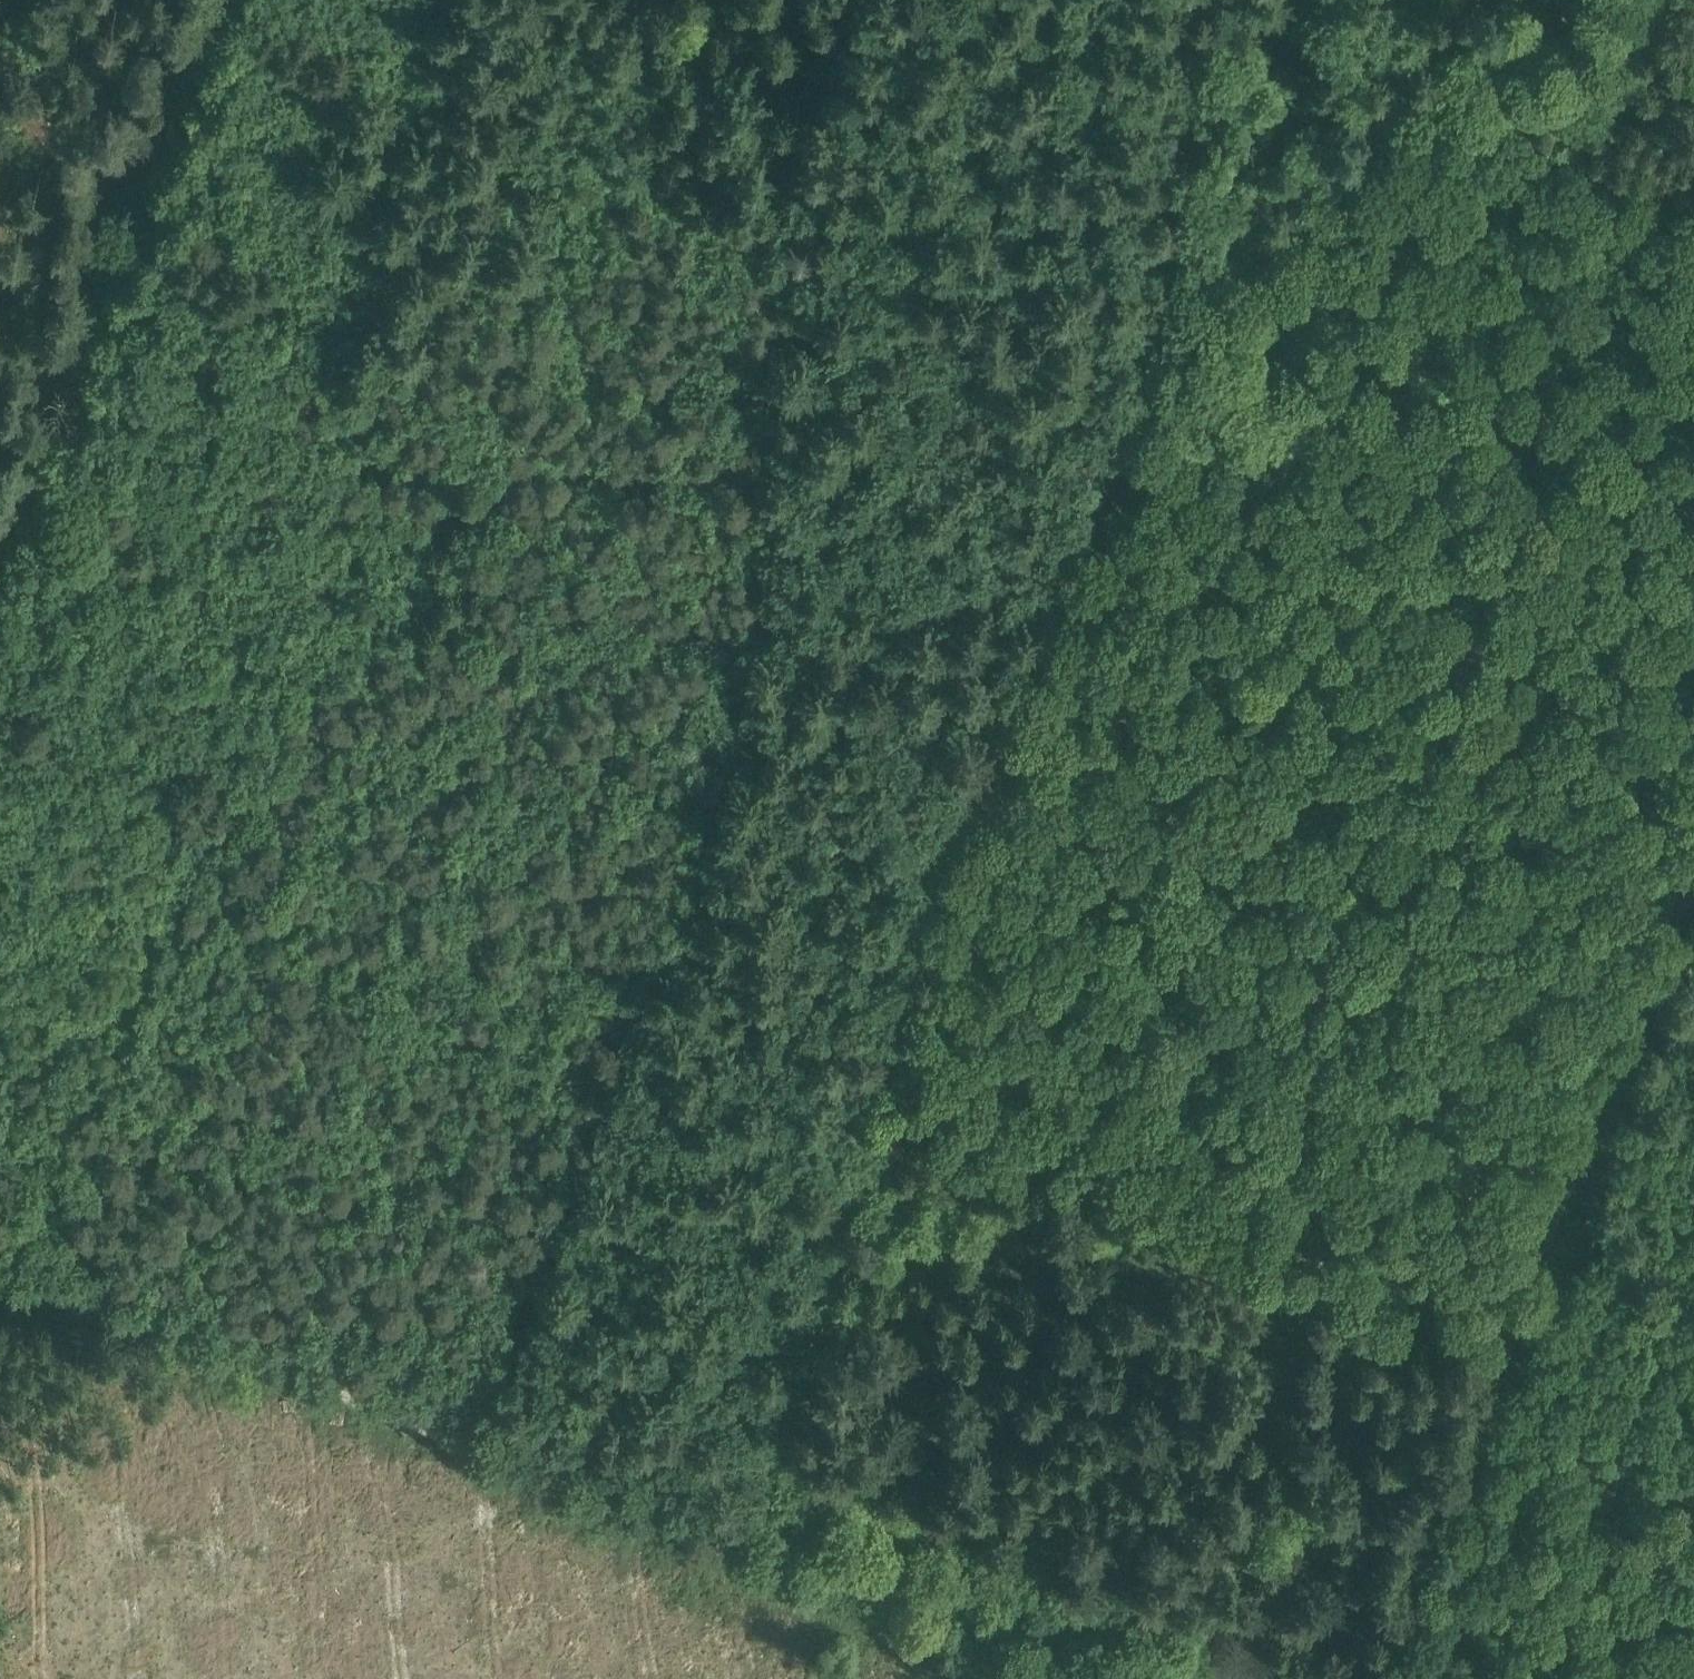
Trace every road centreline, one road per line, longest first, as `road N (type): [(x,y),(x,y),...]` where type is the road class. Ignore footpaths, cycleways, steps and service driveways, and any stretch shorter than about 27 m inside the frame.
road 1 (track): [(1026,1678),(0,1259)]
road 2 (track): [(1382,1678),(1693,885)]
road 3 (track): [(0,532),(218,0)]

